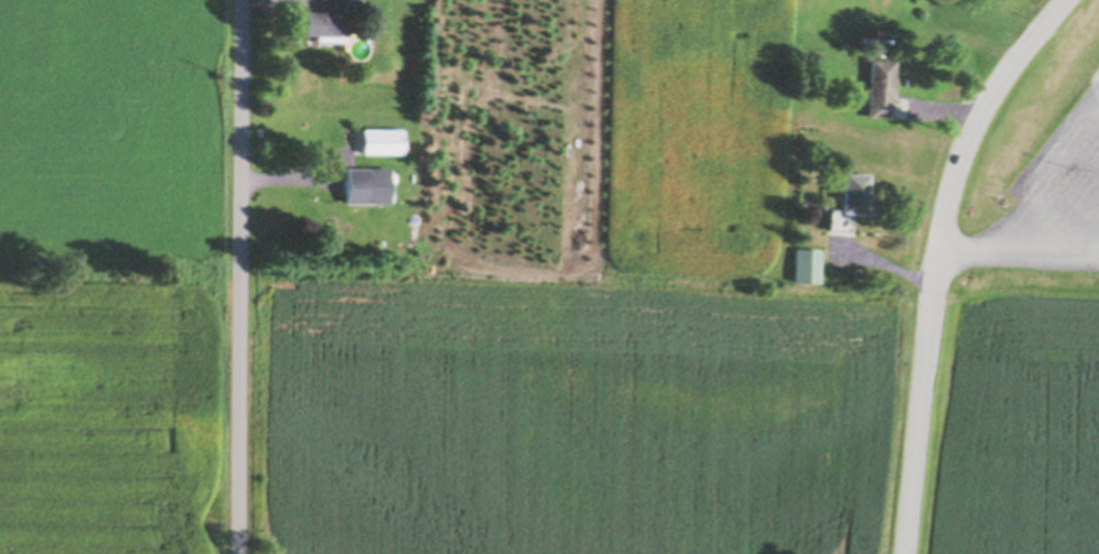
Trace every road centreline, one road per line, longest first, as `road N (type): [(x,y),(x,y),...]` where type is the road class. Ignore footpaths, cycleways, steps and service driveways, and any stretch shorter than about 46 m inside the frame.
road 1 (primary): [(1065,0),(995,90),(950,194),(908,553)]
road 2 (residential): [(240,553),(241,0)]

